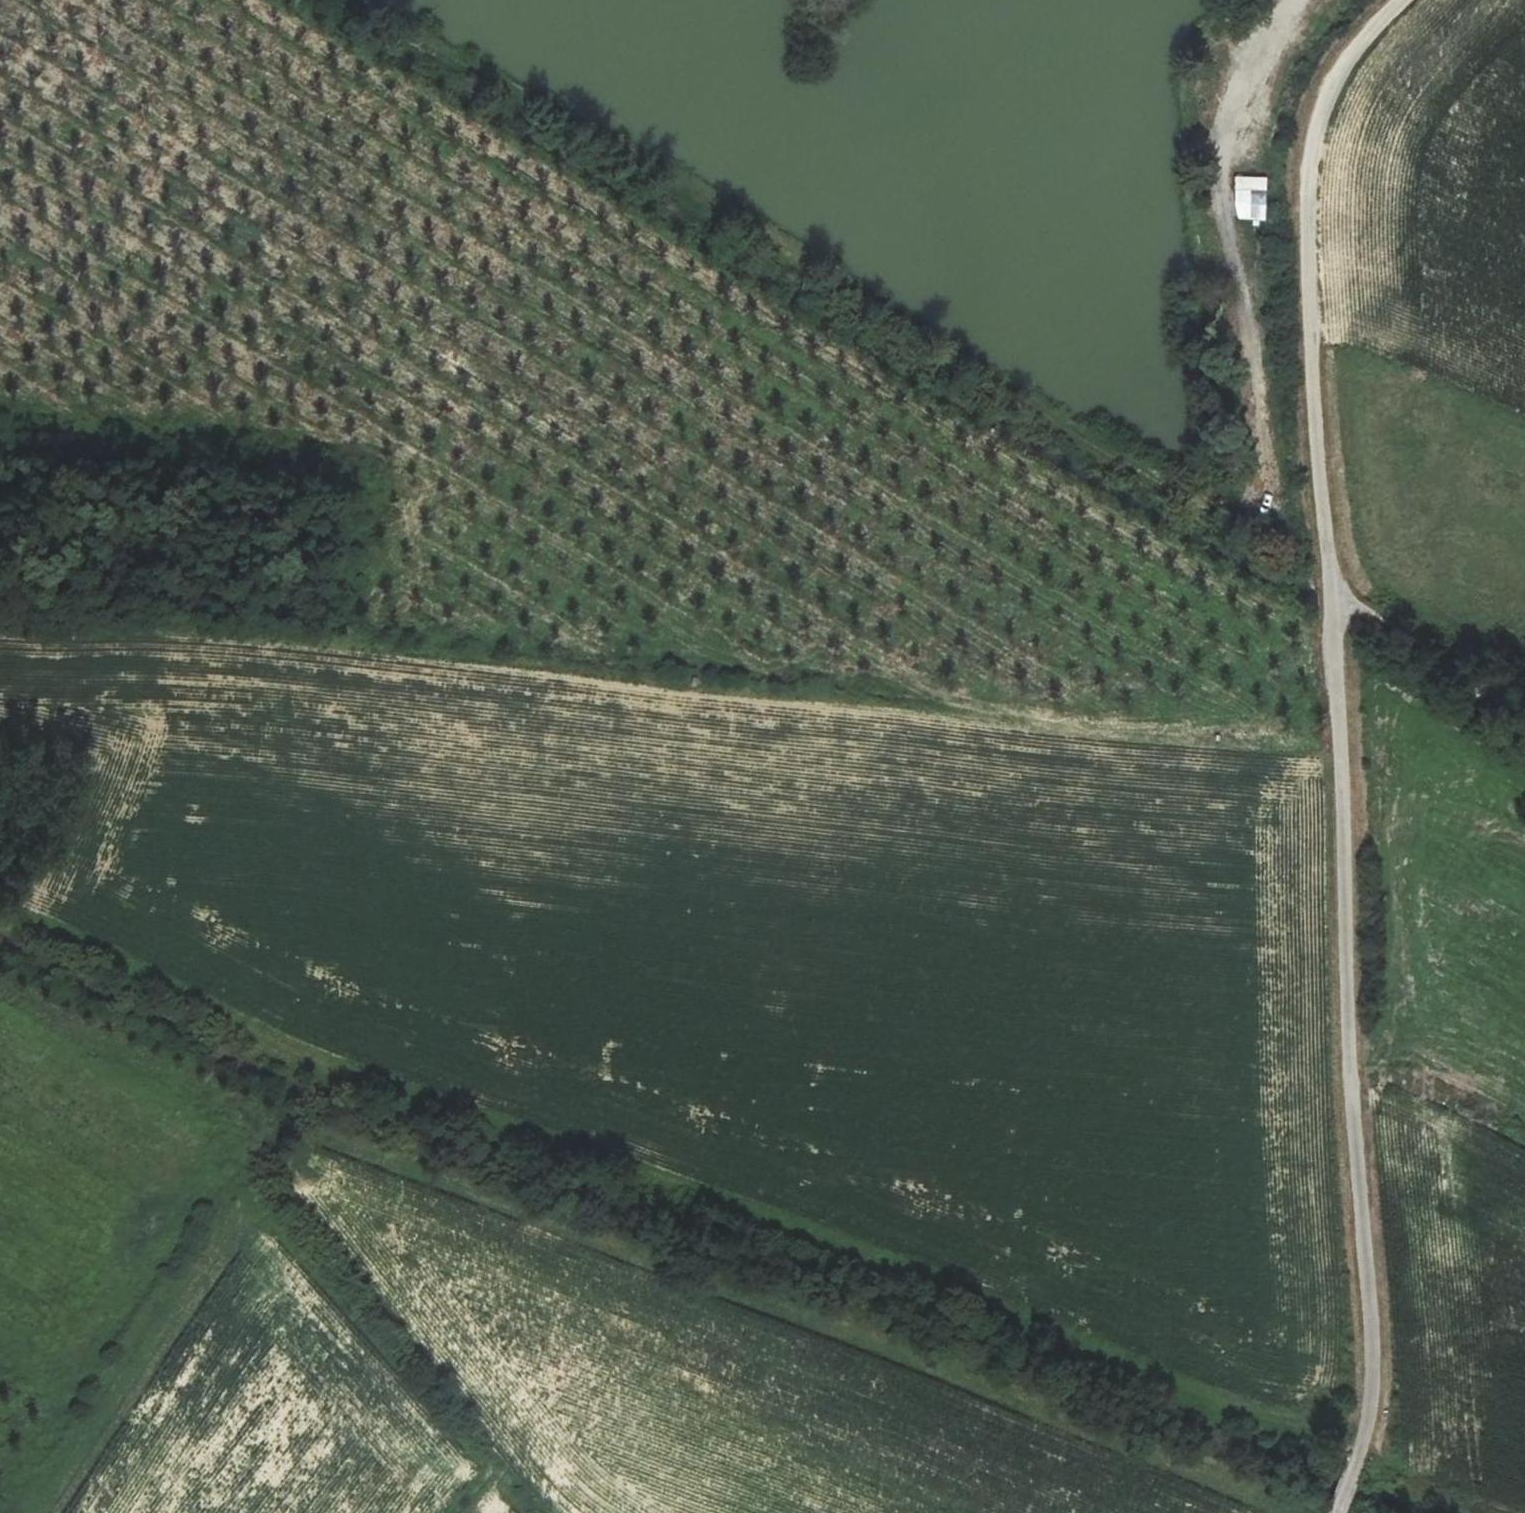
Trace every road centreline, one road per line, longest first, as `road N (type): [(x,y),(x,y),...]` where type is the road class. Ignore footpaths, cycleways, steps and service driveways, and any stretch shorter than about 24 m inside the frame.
road 1 (unclassified): [(1404,0),(1343,65),(1314,133),(1308,169),(1312,366),(1341,743),(1349,1047),(1373,1378),(1365,1437),(1337,1512)]
road 2 (track): [(1524,709),(1332,600)]

